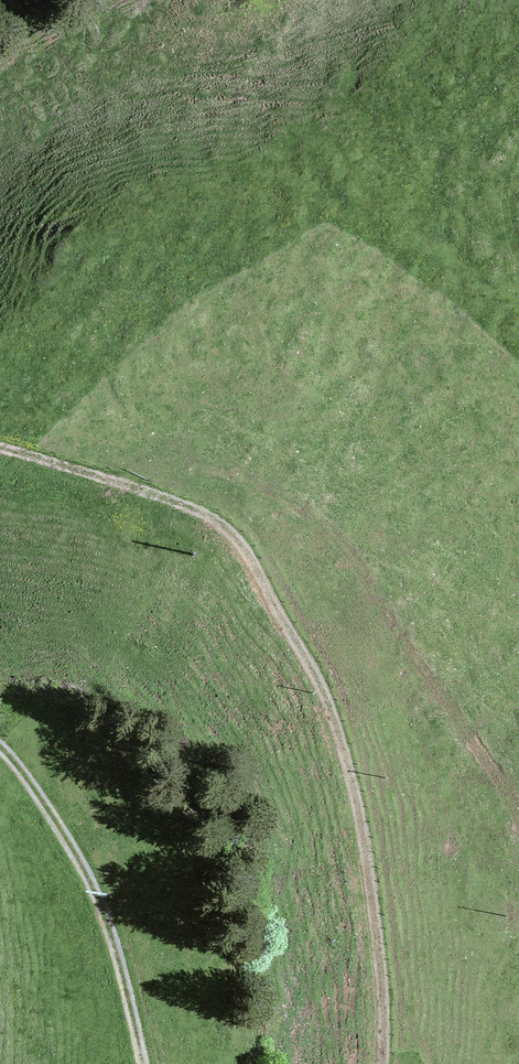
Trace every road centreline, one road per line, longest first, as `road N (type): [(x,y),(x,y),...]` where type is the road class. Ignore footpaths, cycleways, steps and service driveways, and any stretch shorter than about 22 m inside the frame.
road 1 (track): [(0,451),(123,484),(237,538),(354,751),(394,939),(391,1063)]
road 2 (track): [(518,818),(459,710),(394,630),(354,560),(282,494),(216,462),(160,462),(123,484)]

